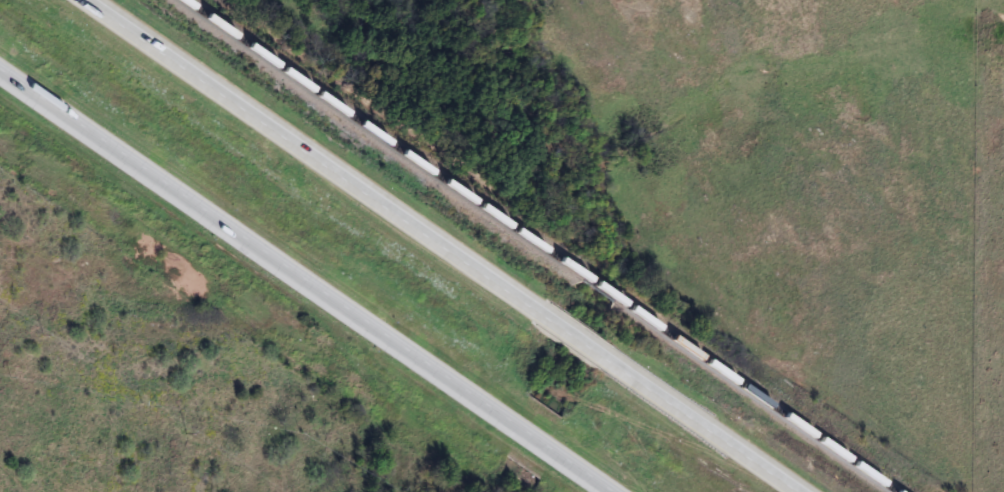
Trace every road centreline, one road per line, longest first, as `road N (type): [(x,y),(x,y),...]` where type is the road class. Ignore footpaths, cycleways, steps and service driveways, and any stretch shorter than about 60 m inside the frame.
road 1 (motorway): [(812,491),(100,0)]
road 2 (motorway): [(0,63),(620,491)]

